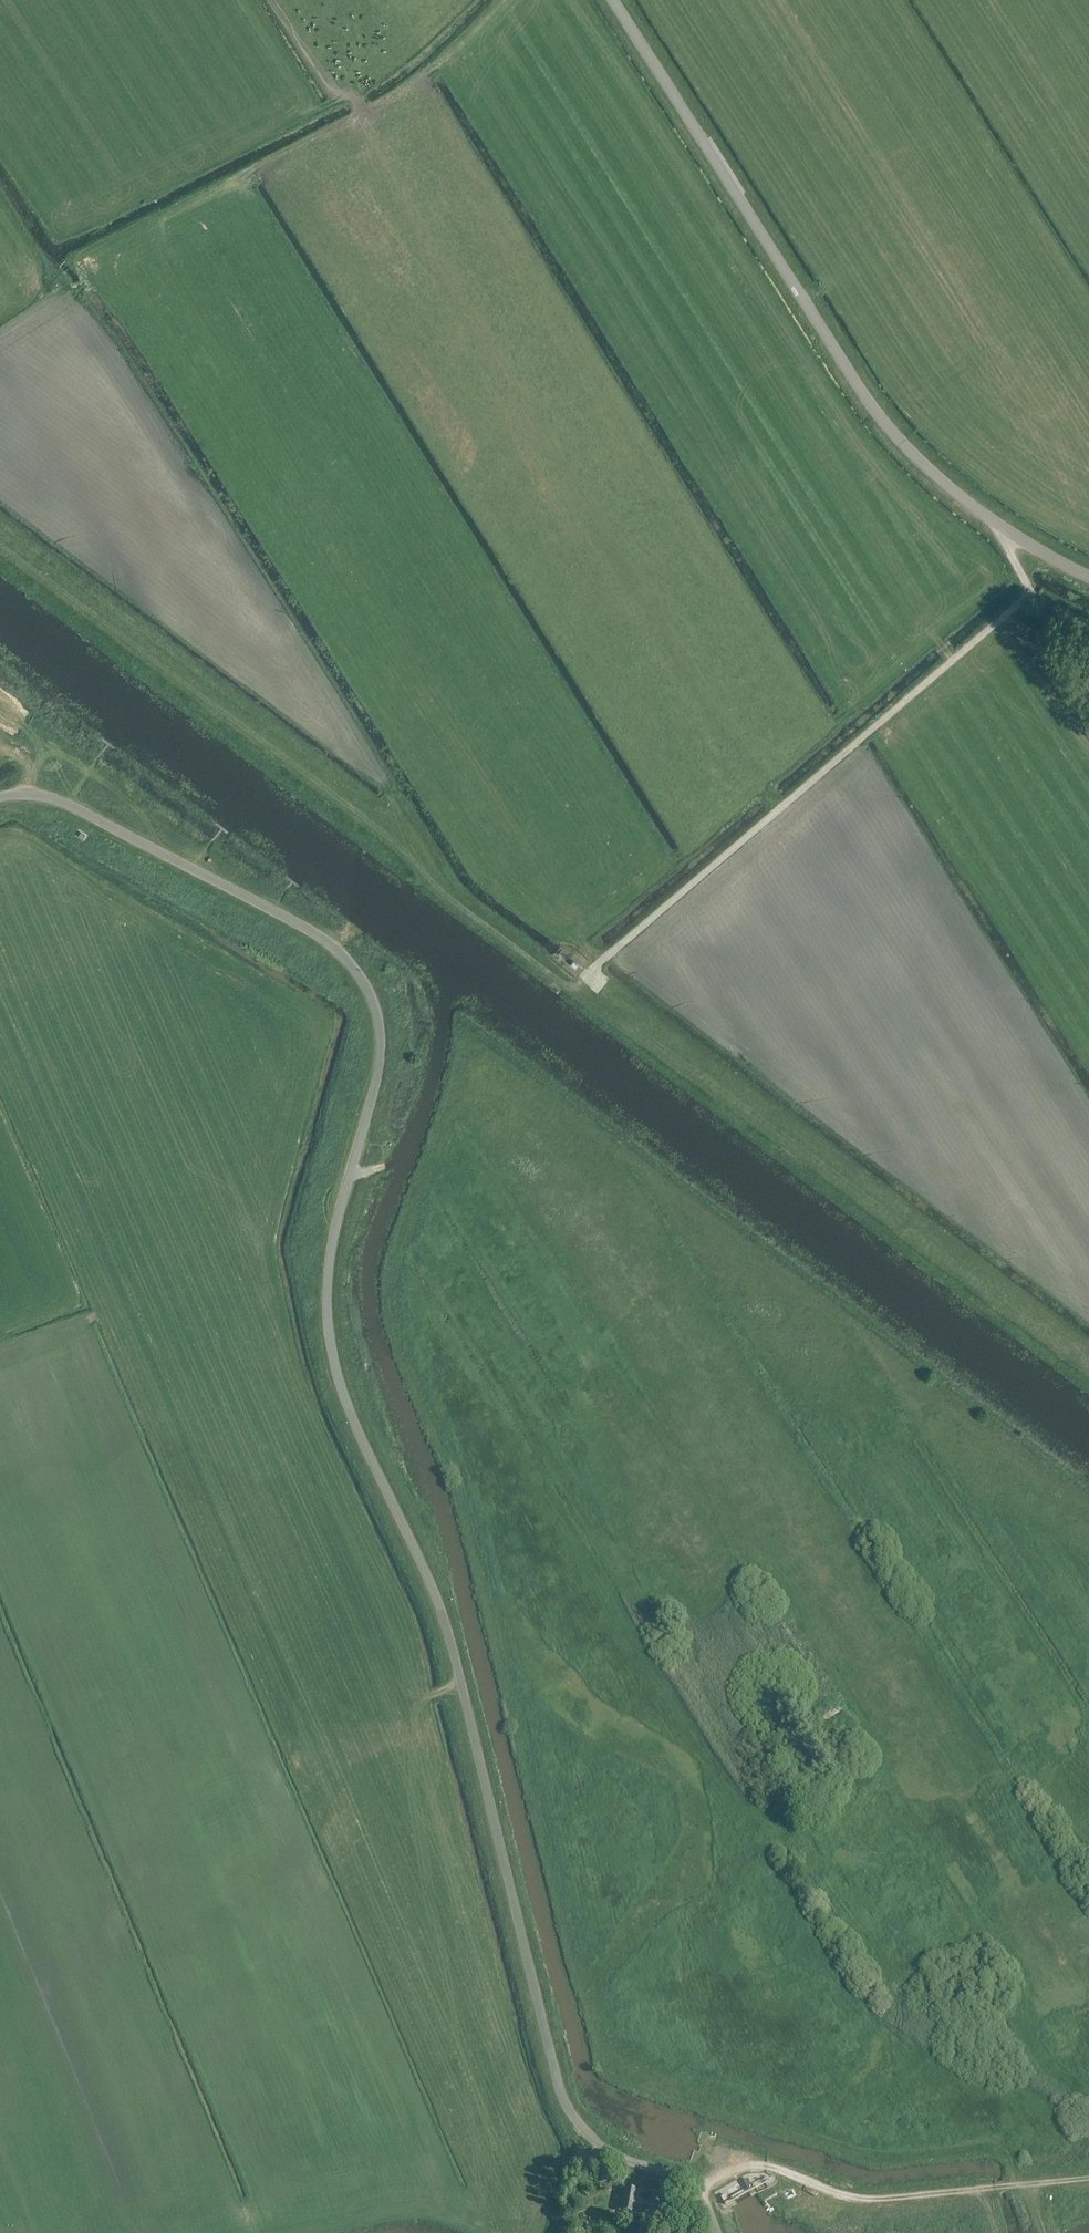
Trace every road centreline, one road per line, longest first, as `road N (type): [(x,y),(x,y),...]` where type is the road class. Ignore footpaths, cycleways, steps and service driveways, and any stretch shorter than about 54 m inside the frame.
road 1 (unclassified): [(716,2232),(683,2183),(607,2151),(561,2095),(441,1610),(342,1391),(327,1278),(377,1075),(381,1030),(370,989),(317,933),(76,808),(39,795),(0,797)]
road 2 (unclassified): [(1088,576),(975,508),(884,422),(613,0)]
road 3 (track): [(694,2193),(758,2165),(871,2200),(1088,2179)]

